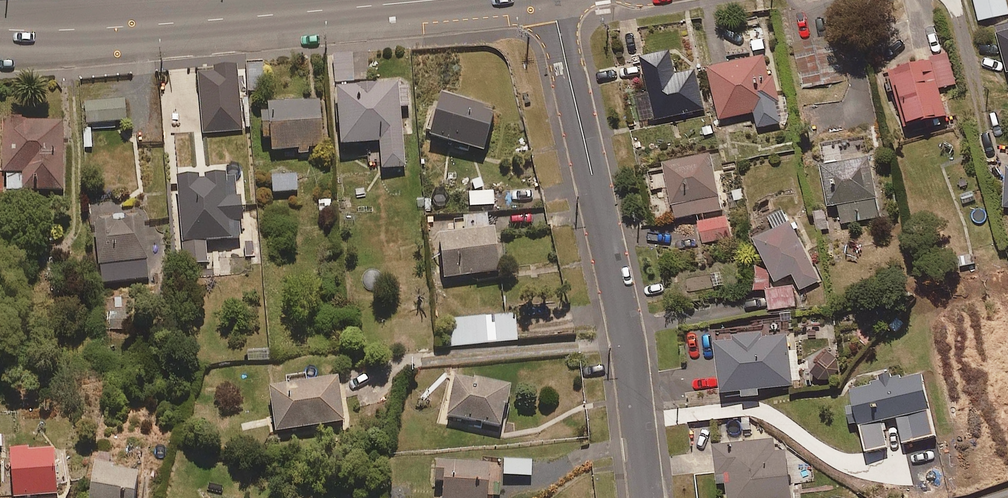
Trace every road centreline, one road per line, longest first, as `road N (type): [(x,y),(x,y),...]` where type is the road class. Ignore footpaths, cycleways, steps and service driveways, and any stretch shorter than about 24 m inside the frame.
road 1 (residential): [(646,497),(625,313),(556,0)]
road 2 (secondary): [(0,31),(416,0)]

